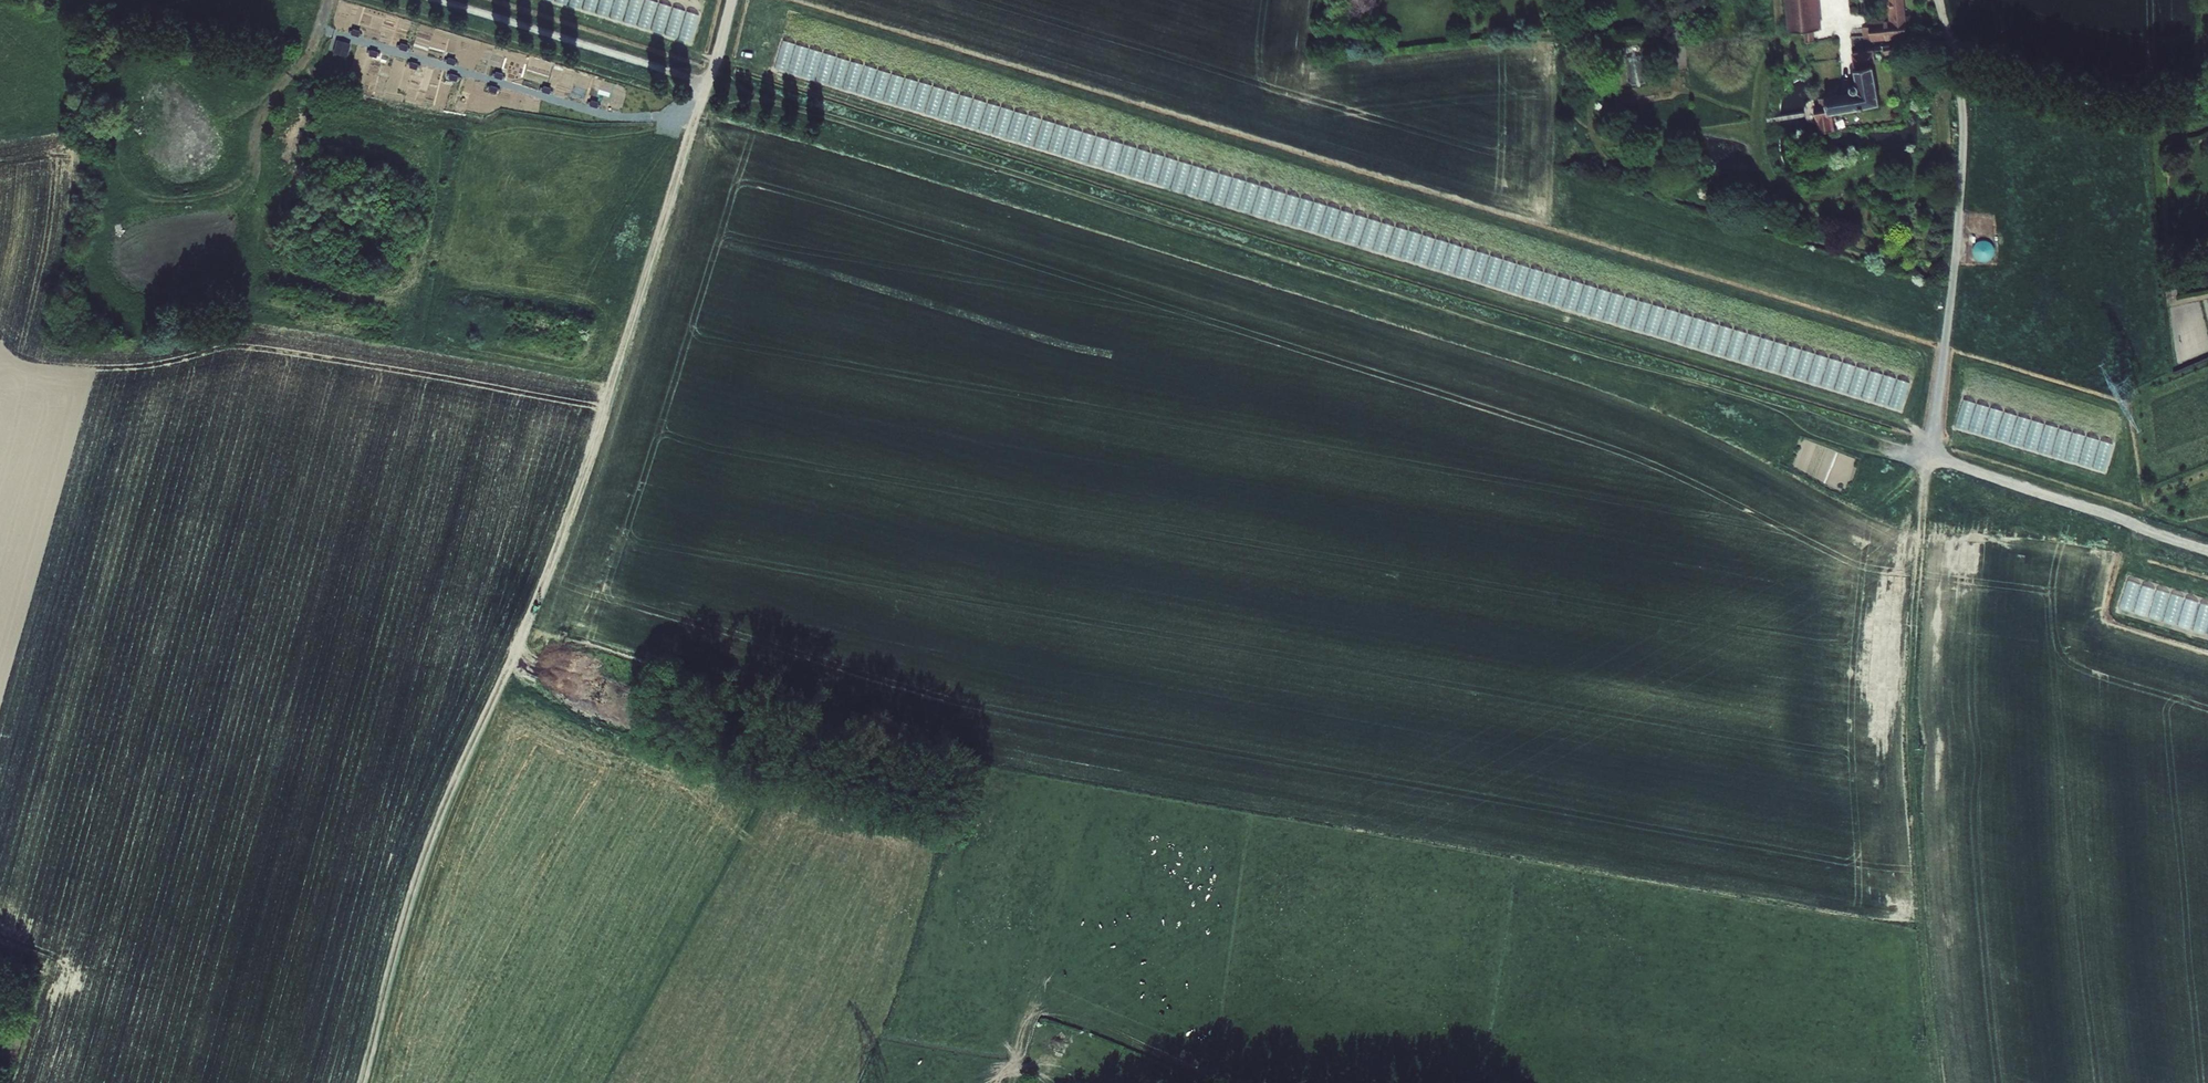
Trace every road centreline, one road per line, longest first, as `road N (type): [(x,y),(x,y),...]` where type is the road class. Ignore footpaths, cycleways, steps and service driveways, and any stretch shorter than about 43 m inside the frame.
road 1 (track): [(702,98),(540,585),(409,907),(358,1082)]
road 2 (track): [(1930,454),(1912,618),(1911,760),(1922,904),(1950,1082)]
road 3 (track): [(1930,454),(1962,132),(1938,1)]
road 4 (track): [(330,0),(310,55),(266,115),(247,173),(227,191),(160,199),(120,172)]
road 5 (track): [(1930,454),(2207,550)]
road 6 (track): [(441,0),(708,84)]

